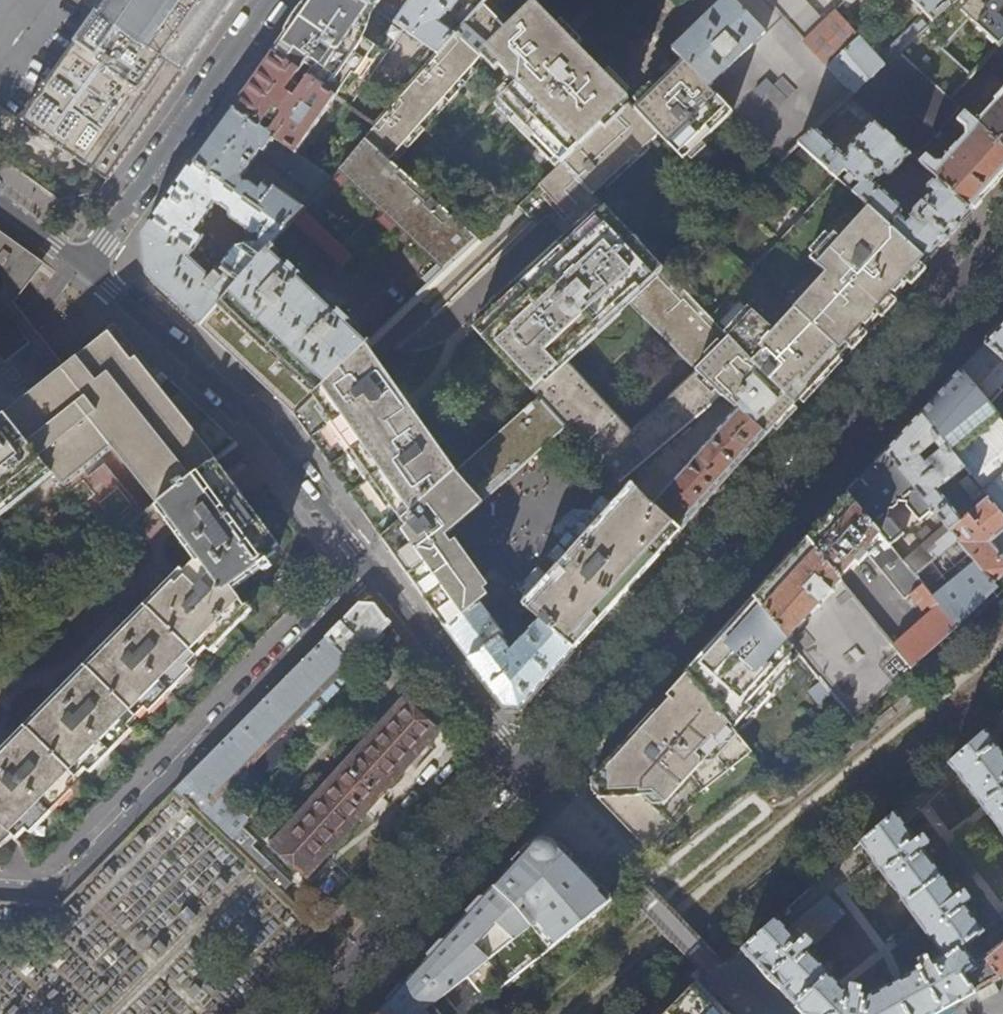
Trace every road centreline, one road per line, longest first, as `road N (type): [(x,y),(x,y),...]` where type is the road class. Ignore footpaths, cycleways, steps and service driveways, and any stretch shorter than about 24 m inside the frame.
road 1 (residential): [(1002,250),(531,777)]
road 2 (residential): [(0,885),(60,886),(376,573)]
road 3 (residential): [(89,270),(256,419),(376,573)]
road 4 (residential): [(275,0),(89,270)]
road 5 (residential): [(531,777),(311,1013)]
road 6 (residential): [(376,573),(531,777)]

